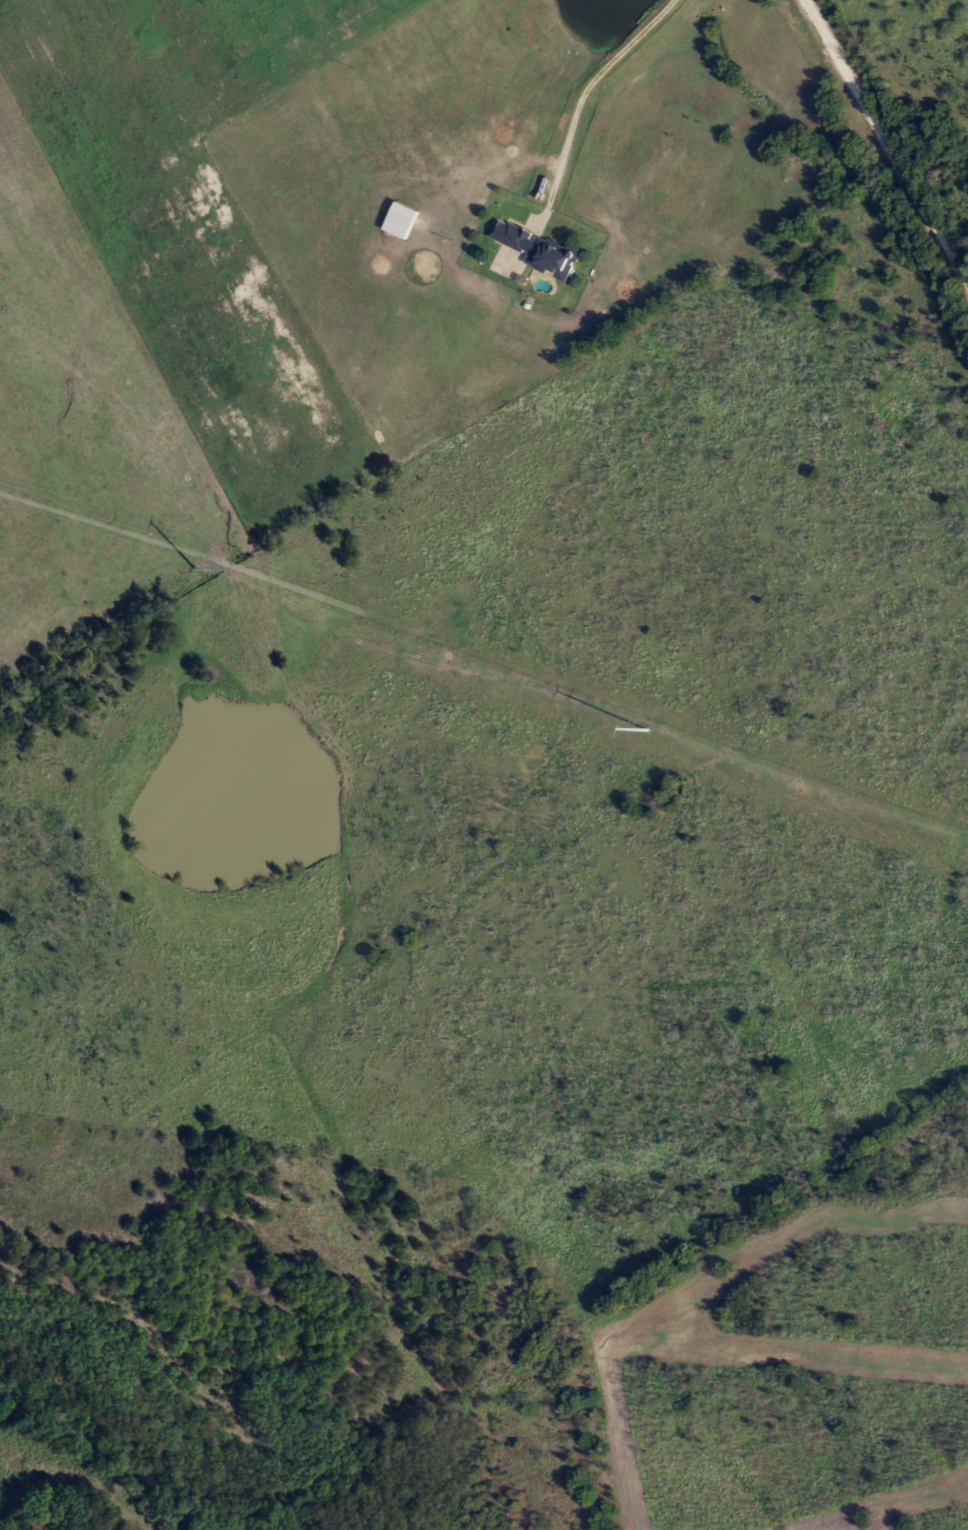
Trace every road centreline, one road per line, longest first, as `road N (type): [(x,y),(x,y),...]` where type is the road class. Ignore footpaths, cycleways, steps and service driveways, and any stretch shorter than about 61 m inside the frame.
road 1 (residential): [(967,278),(807,0)]

